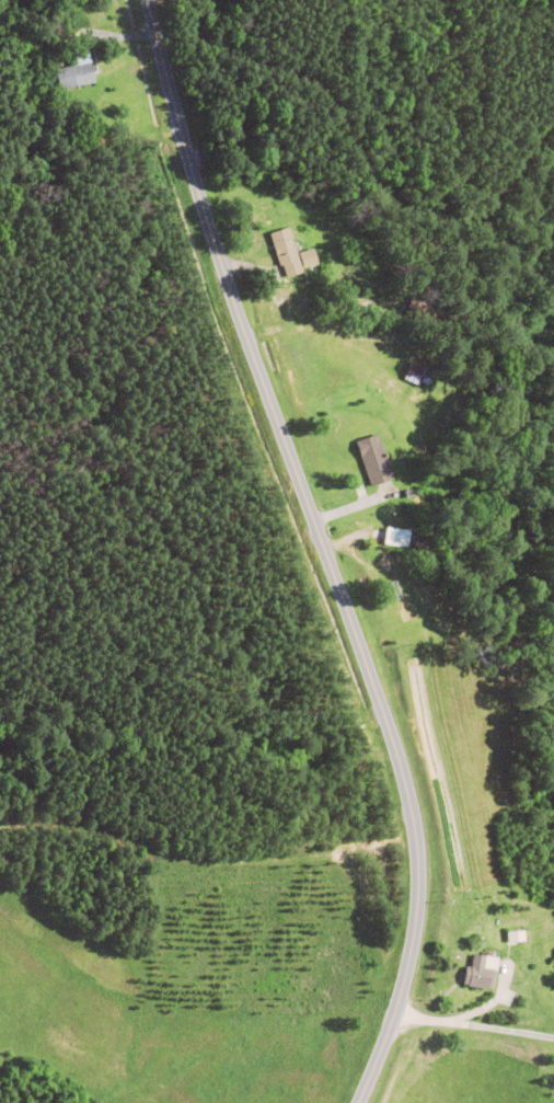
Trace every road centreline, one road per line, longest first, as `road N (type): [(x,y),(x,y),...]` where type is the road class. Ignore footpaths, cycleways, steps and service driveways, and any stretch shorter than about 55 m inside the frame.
road 1 (residential): [(352,1102),(400,966),(400,857),(361,657),(345,646),(318,563),(223,375),(174,209),(129,0)]
road 2 (track): [(381,757),(269,791),(125,791),(8,765)]

